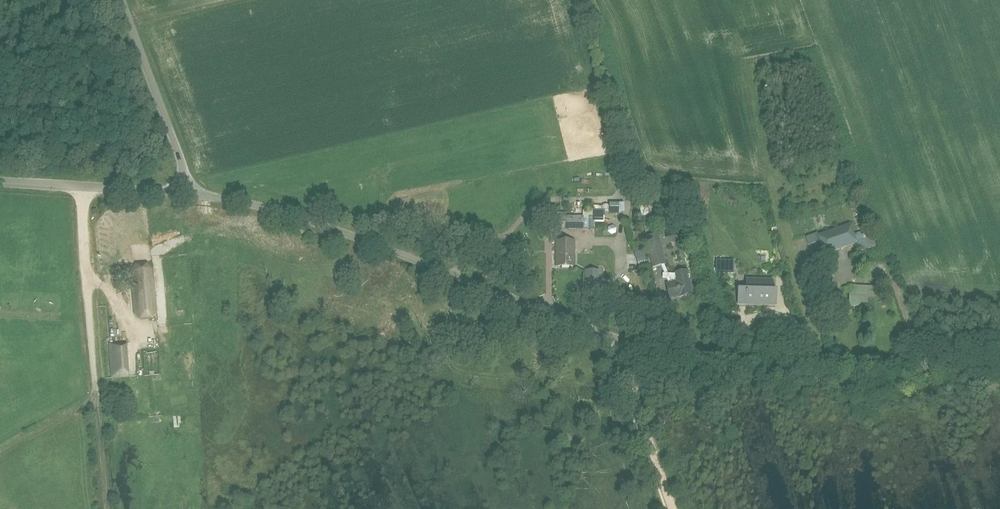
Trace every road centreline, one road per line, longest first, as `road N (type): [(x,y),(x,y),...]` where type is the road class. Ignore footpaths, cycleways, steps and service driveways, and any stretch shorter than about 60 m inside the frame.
road 1 (unclassified): [(186,194),(282,213),(698,361),(999,370)]
road 2 (track): [(83,187),(96,398)]
road 3 (unclassified): [(186,194),(121,0)]
road 4 (unclassified): [(0,182),(186,194)]
road 5 (track): [(619,339),(673,508)]

